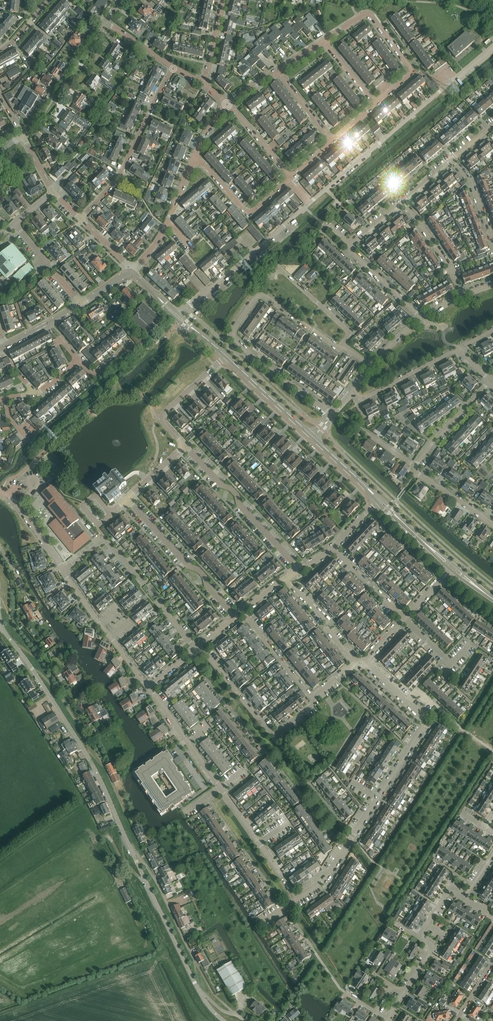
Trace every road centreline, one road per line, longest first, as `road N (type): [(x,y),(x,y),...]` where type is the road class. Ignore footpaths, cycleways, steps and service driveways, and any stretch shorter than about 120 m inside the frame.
road 1 (unclassified): [(224,1020),(199,991),(91,763),(0,614)]
road 2 (residential): [(298,898),(327,876),(423,726),(422,714),(364,660)]
road 3 (residential): [(333,414),(254,359),(231,333),(260,294),(342,346)]
road 4 (residential): [(309,204),(492,46)]
road 5 (residential): [(81,219),(118,180),(174,68)]
road 6 (residential): [(298,570),(185,446)]
road 7 (residential): [(127,499),(236,618)]
road 8 (residential): [(342,346),(349,334),(282,270),(266,272),(250,255)]
road 9 (residential): [(23,136),(106,22)]
road 10 (residential): [(375,105),(411,70),(372,16),(360,18)]
road 11 (residential): [(185,446),(161,417),(226,356)]
road 12 (residential): [(221,788),(149,688)]
road 13 (residential): [(352,393),(362,400),(459,349)]

